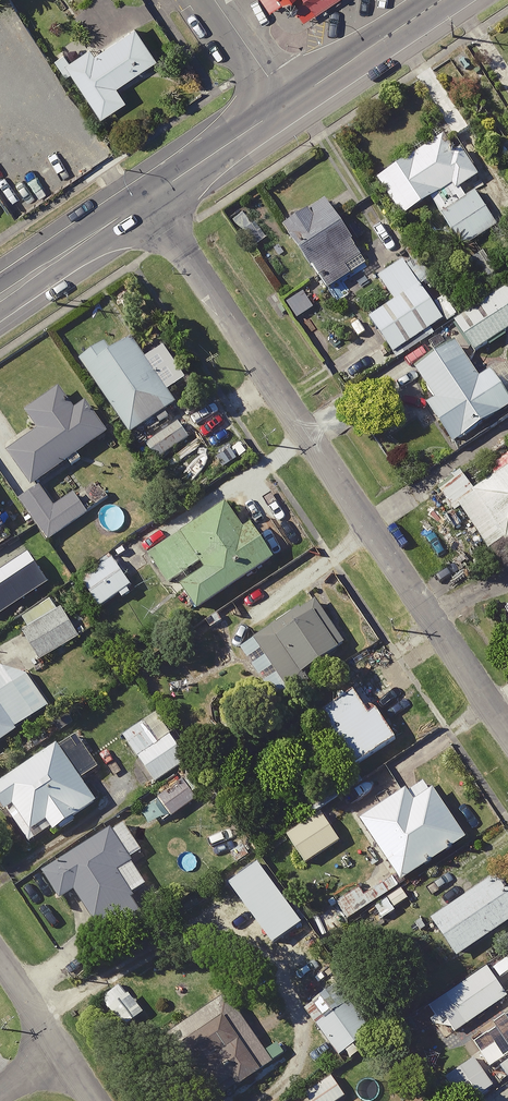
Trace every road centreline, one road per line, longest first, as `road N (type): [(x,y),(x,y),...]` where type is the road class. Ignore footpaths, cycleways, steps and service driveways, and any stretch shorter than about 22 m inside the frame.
road 1 (residential): [(144,200),(507,733)]
road 2 (tertiary): [(443,0),(287,106)]
road 3 (tertiary): [(144,200),(0,298)]
road 4 (tertiary): [(287,106),(144,200)]
road 5 (residential): [(216,0),(287,106)]
road 6 (residential): [(0,962),(36,1016),(57,1071)]

